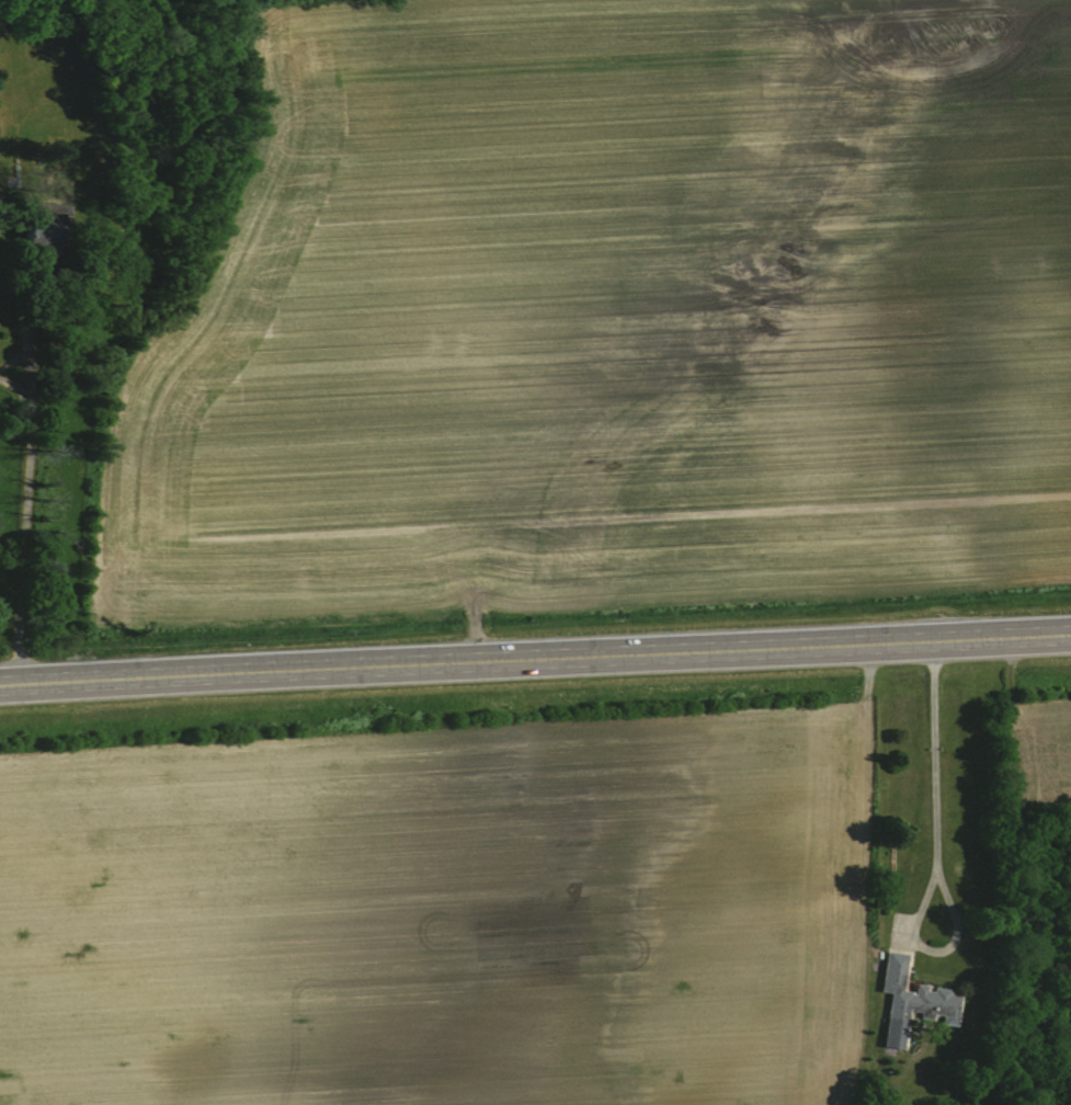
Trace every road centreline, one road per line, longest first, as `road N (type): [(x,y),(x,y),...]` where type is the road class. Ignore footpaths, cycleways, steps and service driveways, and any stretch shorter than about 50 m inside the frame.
road 1 (primary): [(1070,634),(0,685)]

